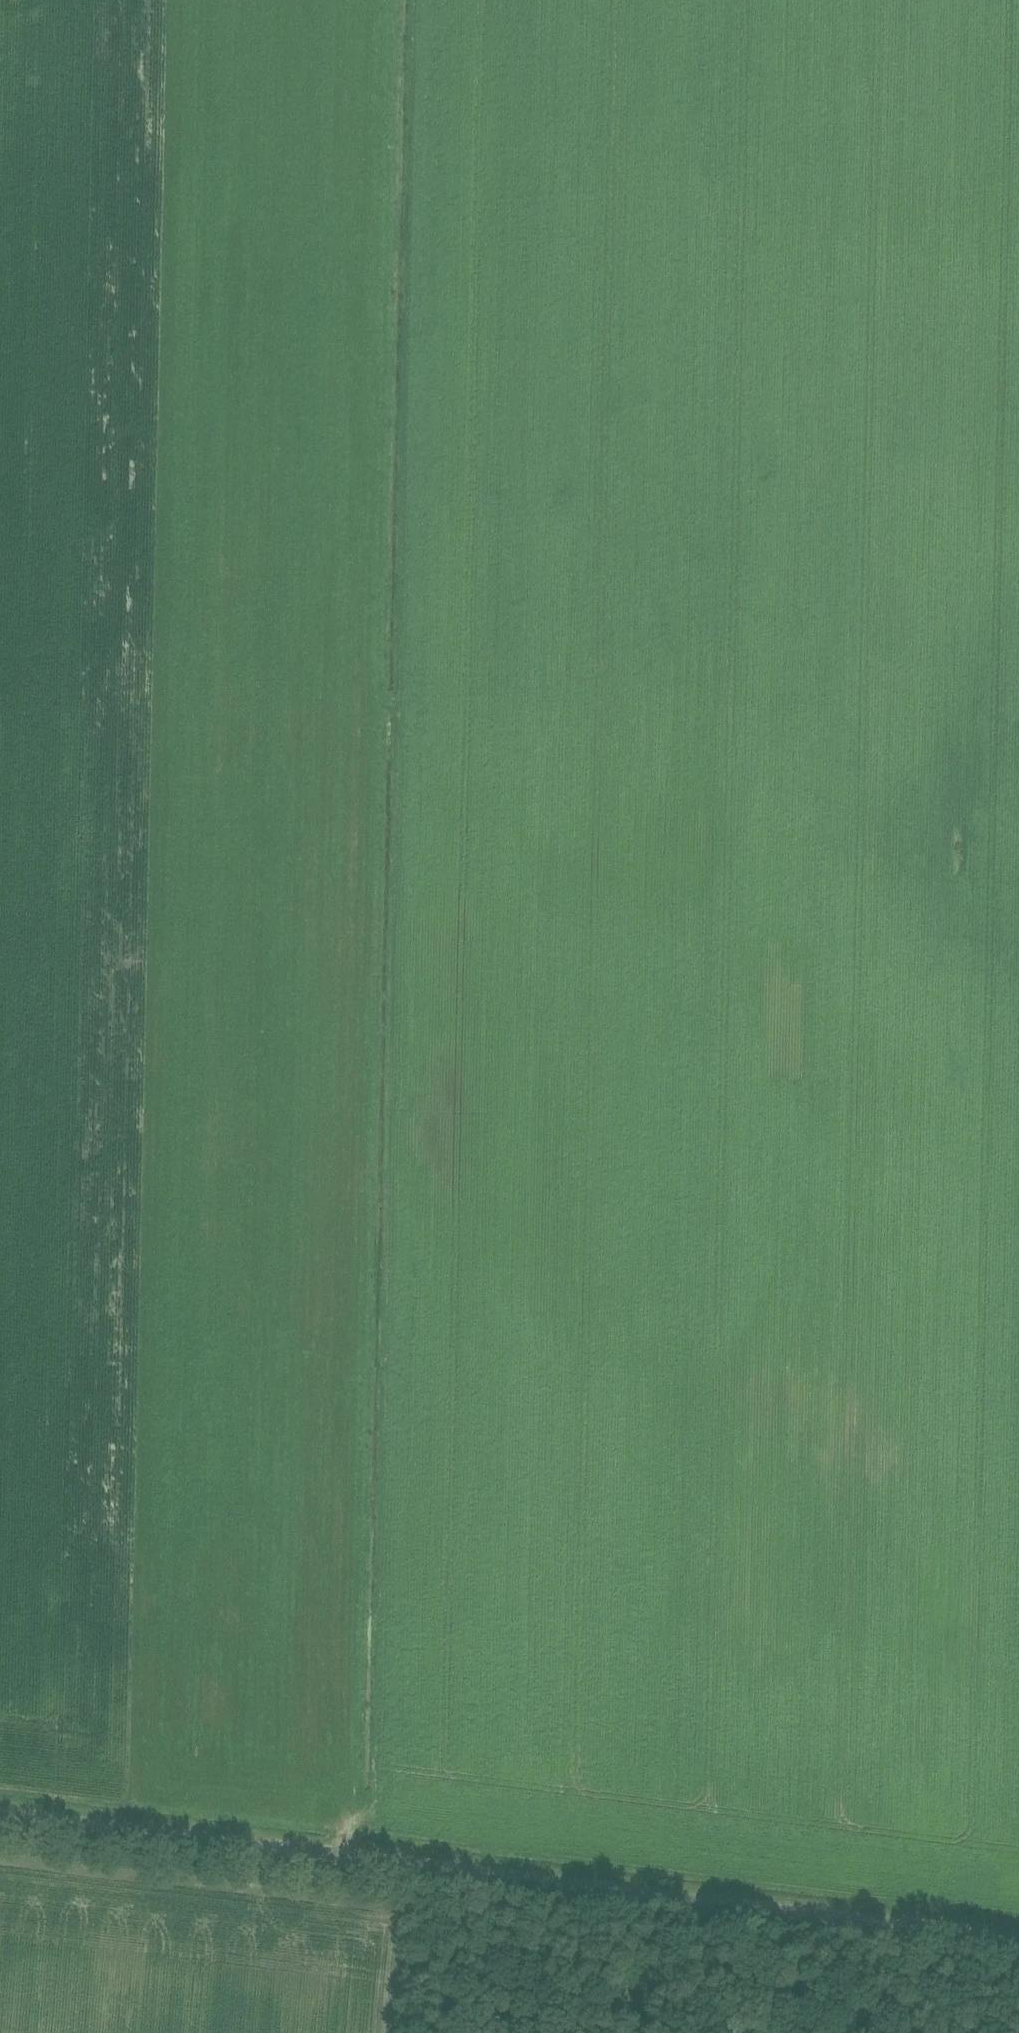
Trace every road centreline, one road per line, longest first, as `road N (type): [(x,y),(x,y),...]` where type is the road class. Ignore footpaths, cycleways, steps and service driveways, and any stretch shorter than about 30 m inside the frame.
road 1 (unclassified): [(1018,1944),(0,1818)]

